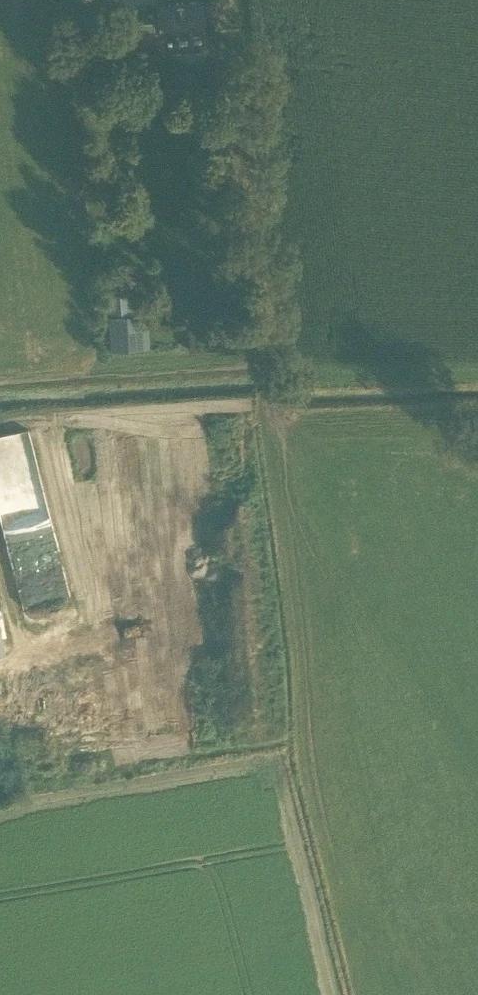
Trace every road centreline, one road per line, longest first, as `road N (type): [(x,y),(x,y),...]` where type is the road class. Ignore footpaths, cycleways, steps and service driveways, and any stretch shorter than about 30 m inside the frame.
road 1 (unclassified): [(310,672),(227,0)]

